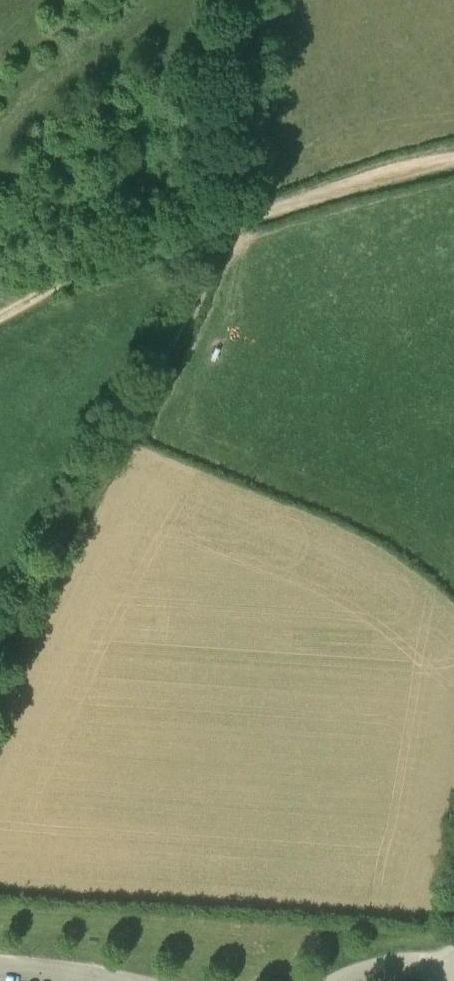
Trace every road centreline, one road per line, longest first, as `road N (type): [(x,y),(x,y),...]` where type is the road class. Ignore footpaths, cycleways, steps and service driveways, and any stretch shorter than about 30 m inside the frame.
road 1 (track): [(0,318),(98,270),(265,211),(453,159)]
road 2 (residential): [(127,980),(0,964)]
road 3 (residential): [(337,980),(389,963),(453,964)]

